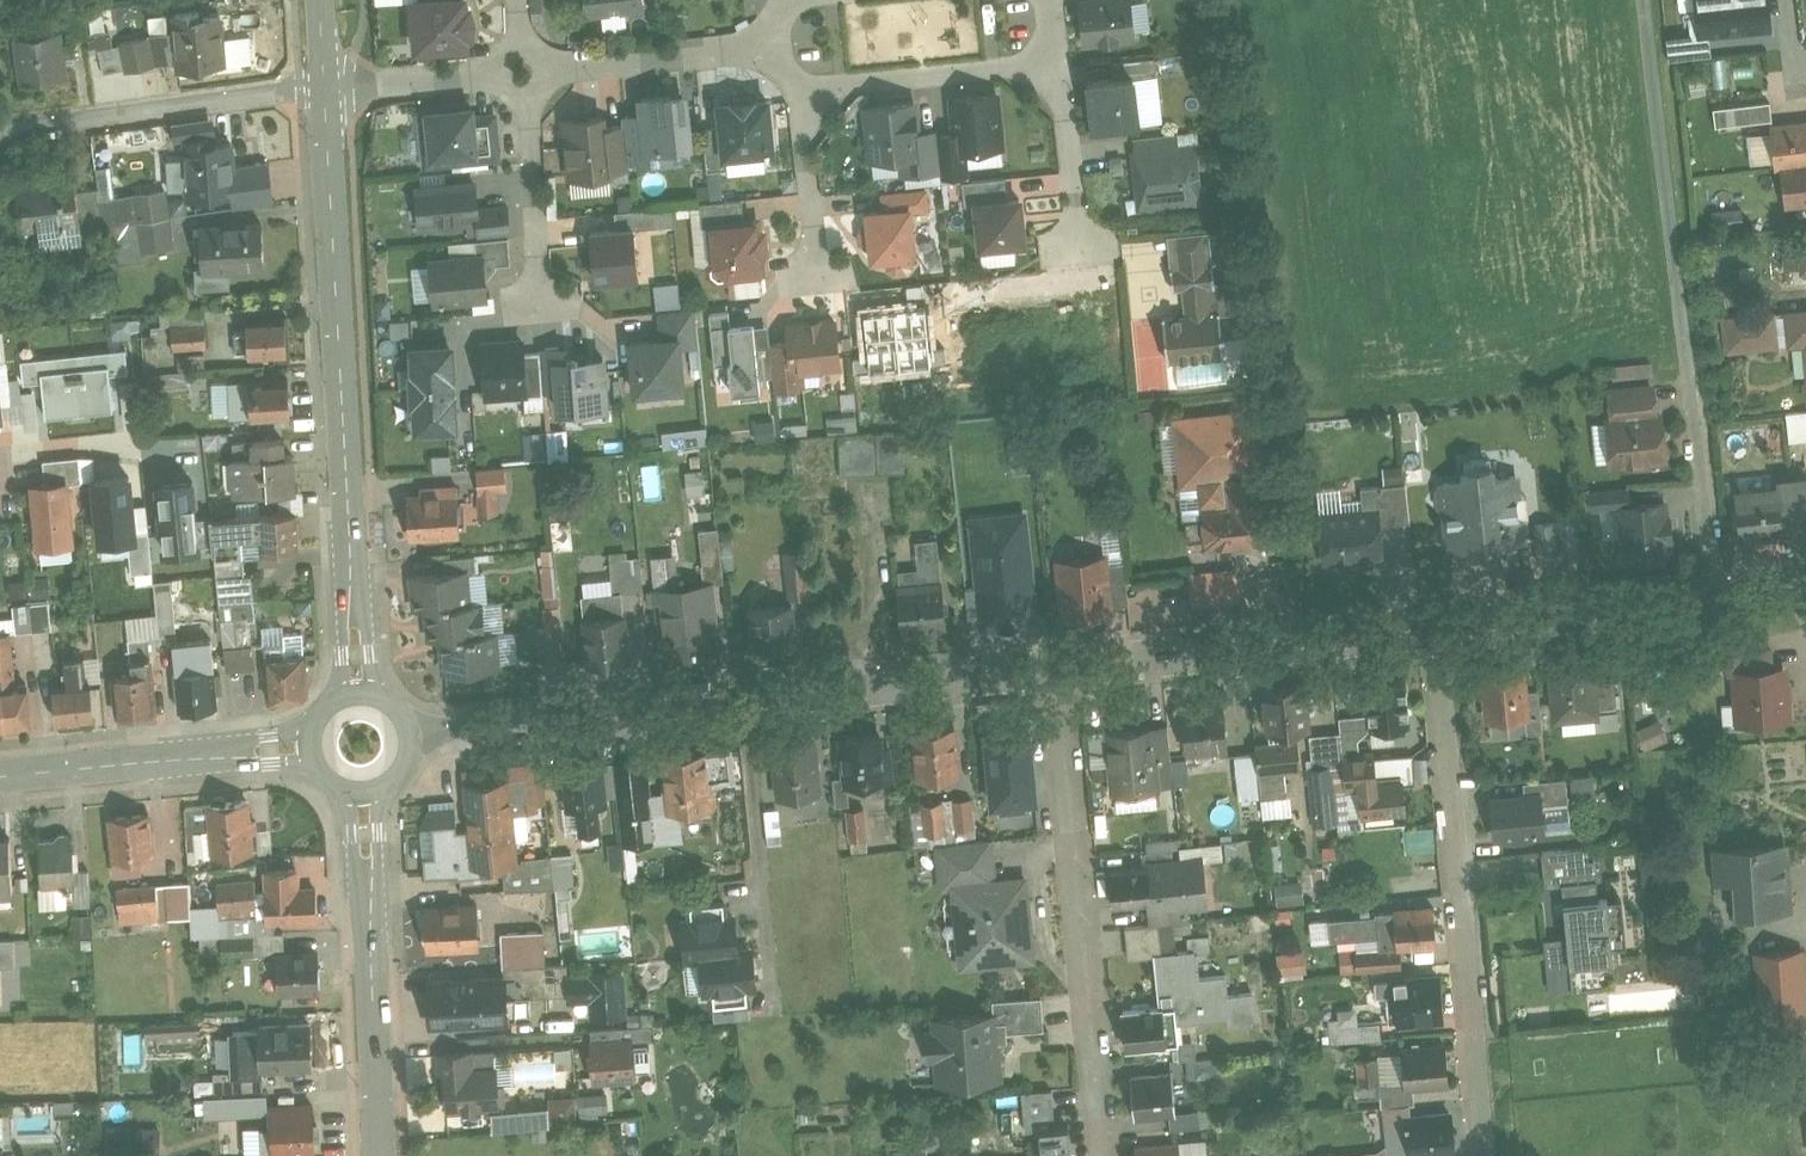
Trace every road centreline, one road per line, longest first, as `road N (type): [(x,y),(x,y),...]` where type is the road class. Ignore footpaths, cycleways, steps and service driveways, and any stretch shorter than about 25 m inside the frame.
road 1 (unclassified): [(1058,662),(413,733)]
road 2 (residential): [(1489,1155),(1439,622)]
road 3 (residential): [(1058,662),(1107,1155)]
road 4 (tertiary): [(323,88),(350,547)]
road 5 (unclassified): [(1439,622),(1058,662)]
road 6 (unclassified): [(1805,581),(1439,622)]
road 7 (residential): [(323,88),(0,131)]
road 8 (residential): [(802,87),(1057,68)]
road 9 (residential): [(523,67),(763,45)]
road 10 (residential): [(523,67),(539,297)]
road 11 (tertiary): [(371,942),(381,1155)]
road 12 (residential): [(323,88),(523,67)]
road 13 (residential): [(802,87),(819,272)]
road 14 (residential): [(1057,68),(1078,249)]
road 15 (tertiary): [(163,761),(0,776)]
road 16 (tertiary): [(338,790),(371,942)]
road 17 (tertiary): [(371,942),(384,788)]
road 18 (tertiary): [(163,761),(192,768),(310,764)]
road 19 (tertiary): [(379,692),(350,547)]
road 20 (tertiary): [(306,731),(189,748),(163,761)]
road 21 (tertiary): [(350,547),(340,692)]
road 22 (residential): [(0,457),(137,442)]

